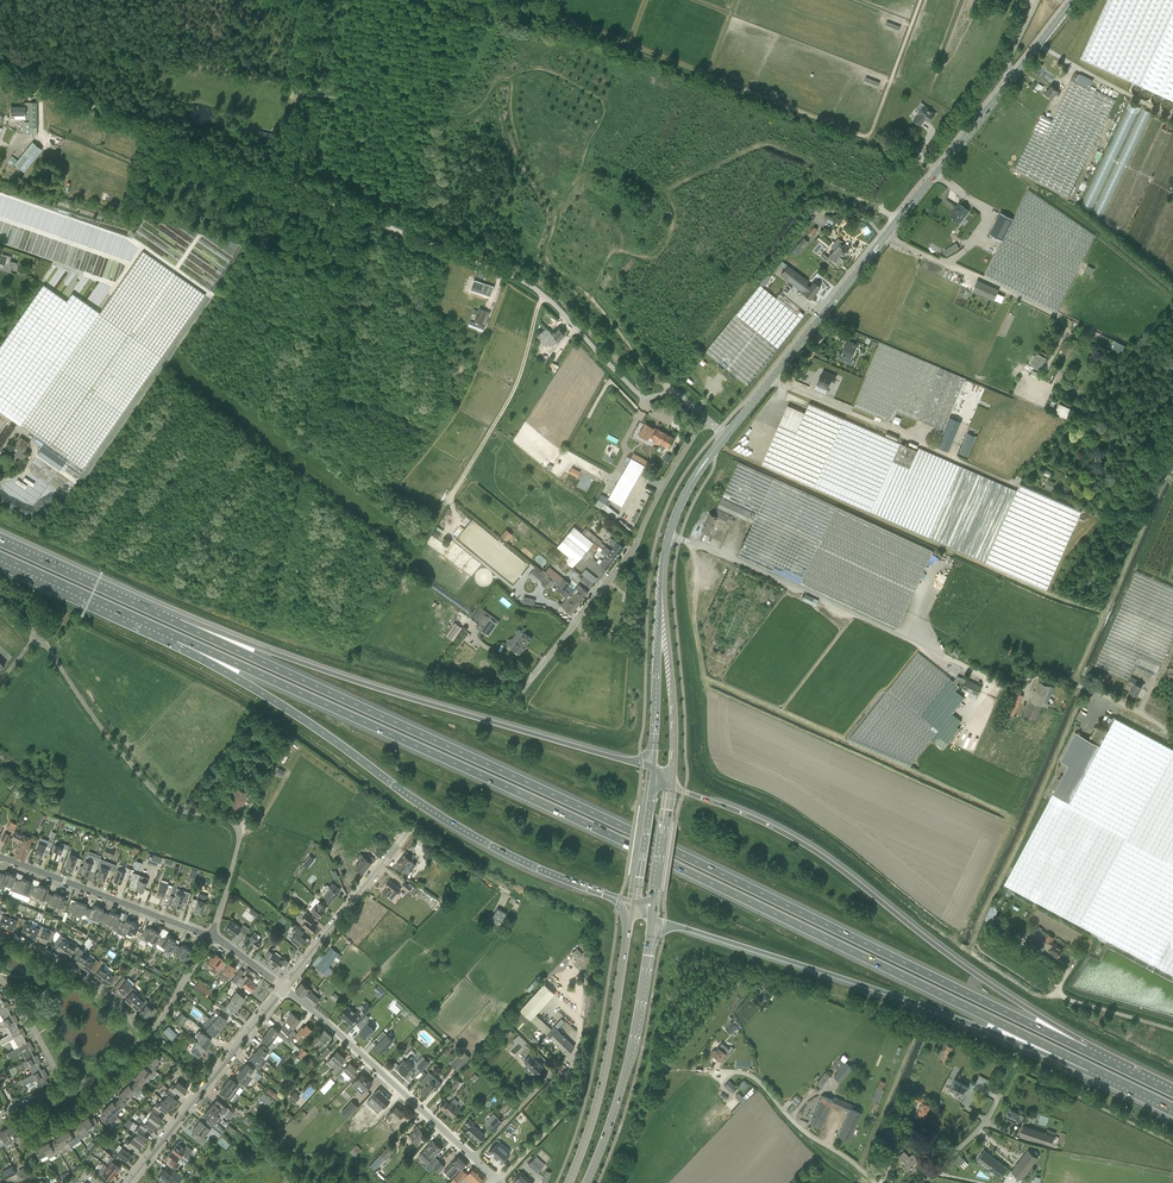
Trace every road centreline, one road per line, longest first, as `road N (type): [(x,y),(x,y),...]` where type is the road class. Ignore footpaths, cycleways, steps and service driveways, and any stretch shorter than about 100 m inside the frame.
road 1 (motorway): [(179,638),(1090,1067)]
road 2 (motorway): [(1076,1046),(632,829),(179,624)]
road 3 (track): [(673,391),(644,369),(610,319),(545,266),(552,212),(512,125),(511,78),(493,82),(484,102),(461,117),(303,94)]
road 4 (unclassified): [(1172,733),(1082,687),(1046,678),(1001,683),(703,544),(668,537)]
road 5 (track): [(884,212),(823,185),(809,161),(770,145),(657,191),(581,165),(604,115),(600,98),(543,68),(506,76)]
road 6 (motorway): [(179,638),(460,828),(619,899)]
road 7 (motorway): [(654,768),(179,624)]
road 8 (motorway): [(1076,1046),(799,840),(672,787)]
road 9 (motorway): [(653,918),(1090,1067)]
road 10 (primary): [(726,436),(1014,77)]
road 11 (track): [(922,159),(514,0)]
road 12 (unclassified): [(706,420),(673,391),(640,396),(529,285),(359,215)]
road 13 (residential): [(214,938),(238,828),(164,801),(88,710),(40,634)]
road 14 (track): [(359,215),(0,70)]
road 15 (unclassified): [(518,696),(635,550),(706,420)]
road 16 (residential): [(496,1179),(284,988)]
road 17 (secondary): [(586,1182),(614,1116),(653,918)]
road 18 (secondary): [(629,921),(606,1064),(569,1182)]
road 19 (track): [(431,527),(507,405),(545,296)]
road 20 (residential): [(127,1182),(284,988)]
road 21 (residential): [(214,938),(0,858)]
road 22 (unclassified): [(875,1182),(799,1128),(753,1077),(690,1071)]
road 23 (residential): [(284,988),(413,834)]
road 24 (primary): [(672,787),(662,588)]
road 25 (motorway): [(0,556),(179,638)]
road 26 (motorway): [(179,624),(0,542)]
road 27 (track): [(291,186),(315,0)]
road 28 (residential): [(146,1038),(100,991),(40,949),(0,933)]
road 29 (primary): [(662,588),(654,768)]
road 30 (track): [(667,190),(675,218),(662,249),(652,257),(615,251),(588,300)]
road 31 (track): [(981,278),(1064,322),(1047,370)]
road 32 (residential): [(66,1092),(0,978)]
road 33 (track): [(449,367),(426,318),(449,252)]
road 34 (unclassified): [(1172,1031),(1055,996)]
road 35 (residential): [(146,1038),(214,938)]

